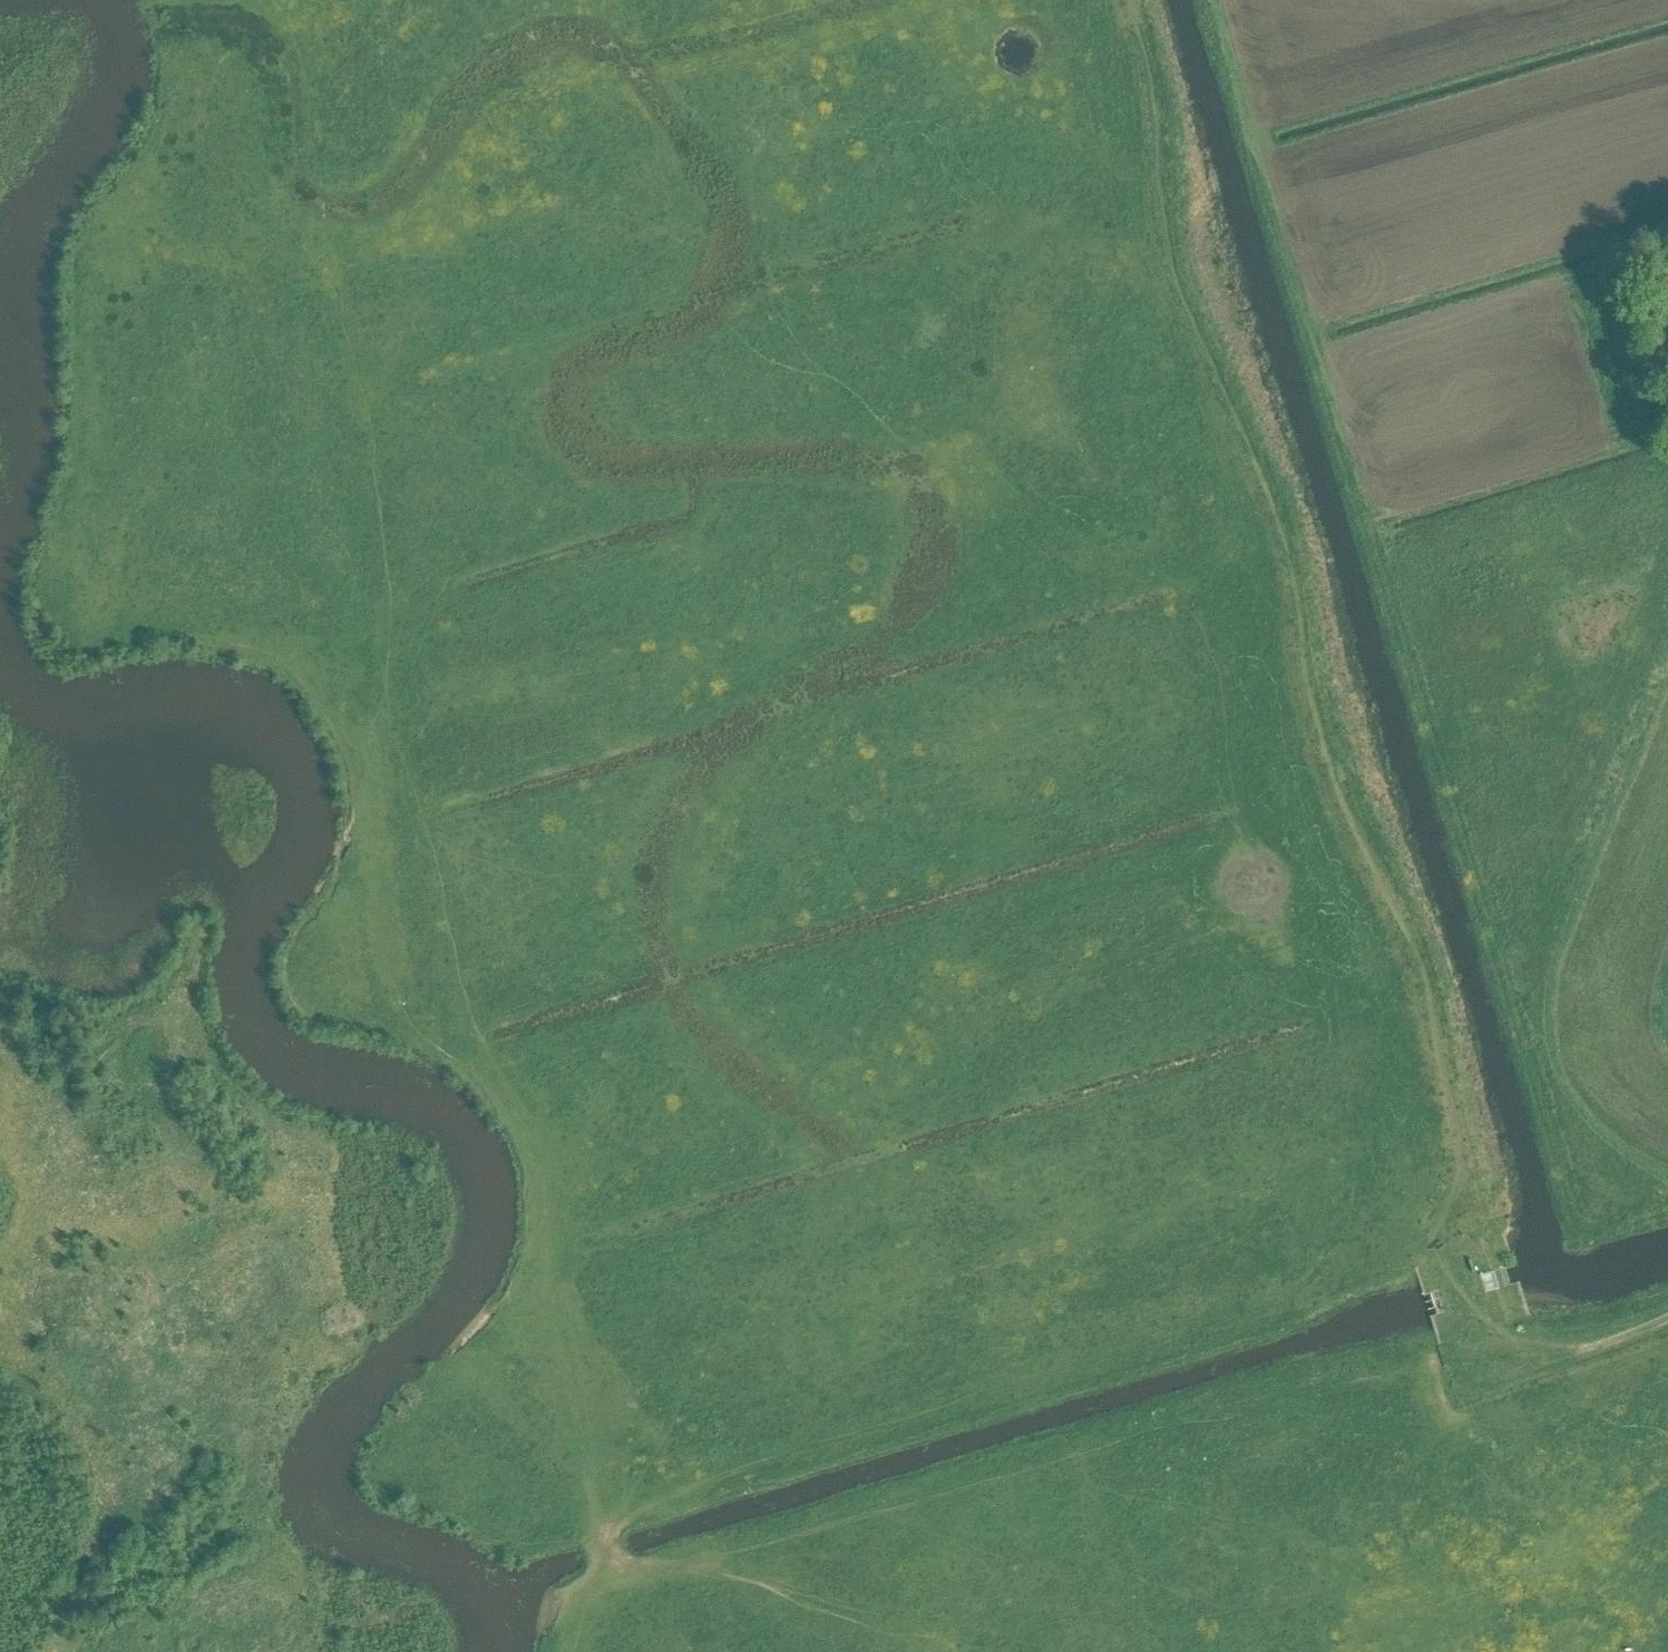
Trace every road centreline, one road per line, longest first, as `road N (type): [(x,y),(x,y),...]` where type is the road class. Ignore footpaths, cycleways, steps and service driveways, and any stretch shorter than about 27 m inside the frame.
road 1 (track): [(1451,1272),(1493,1370),(1559,1361),(1667,1320)]

